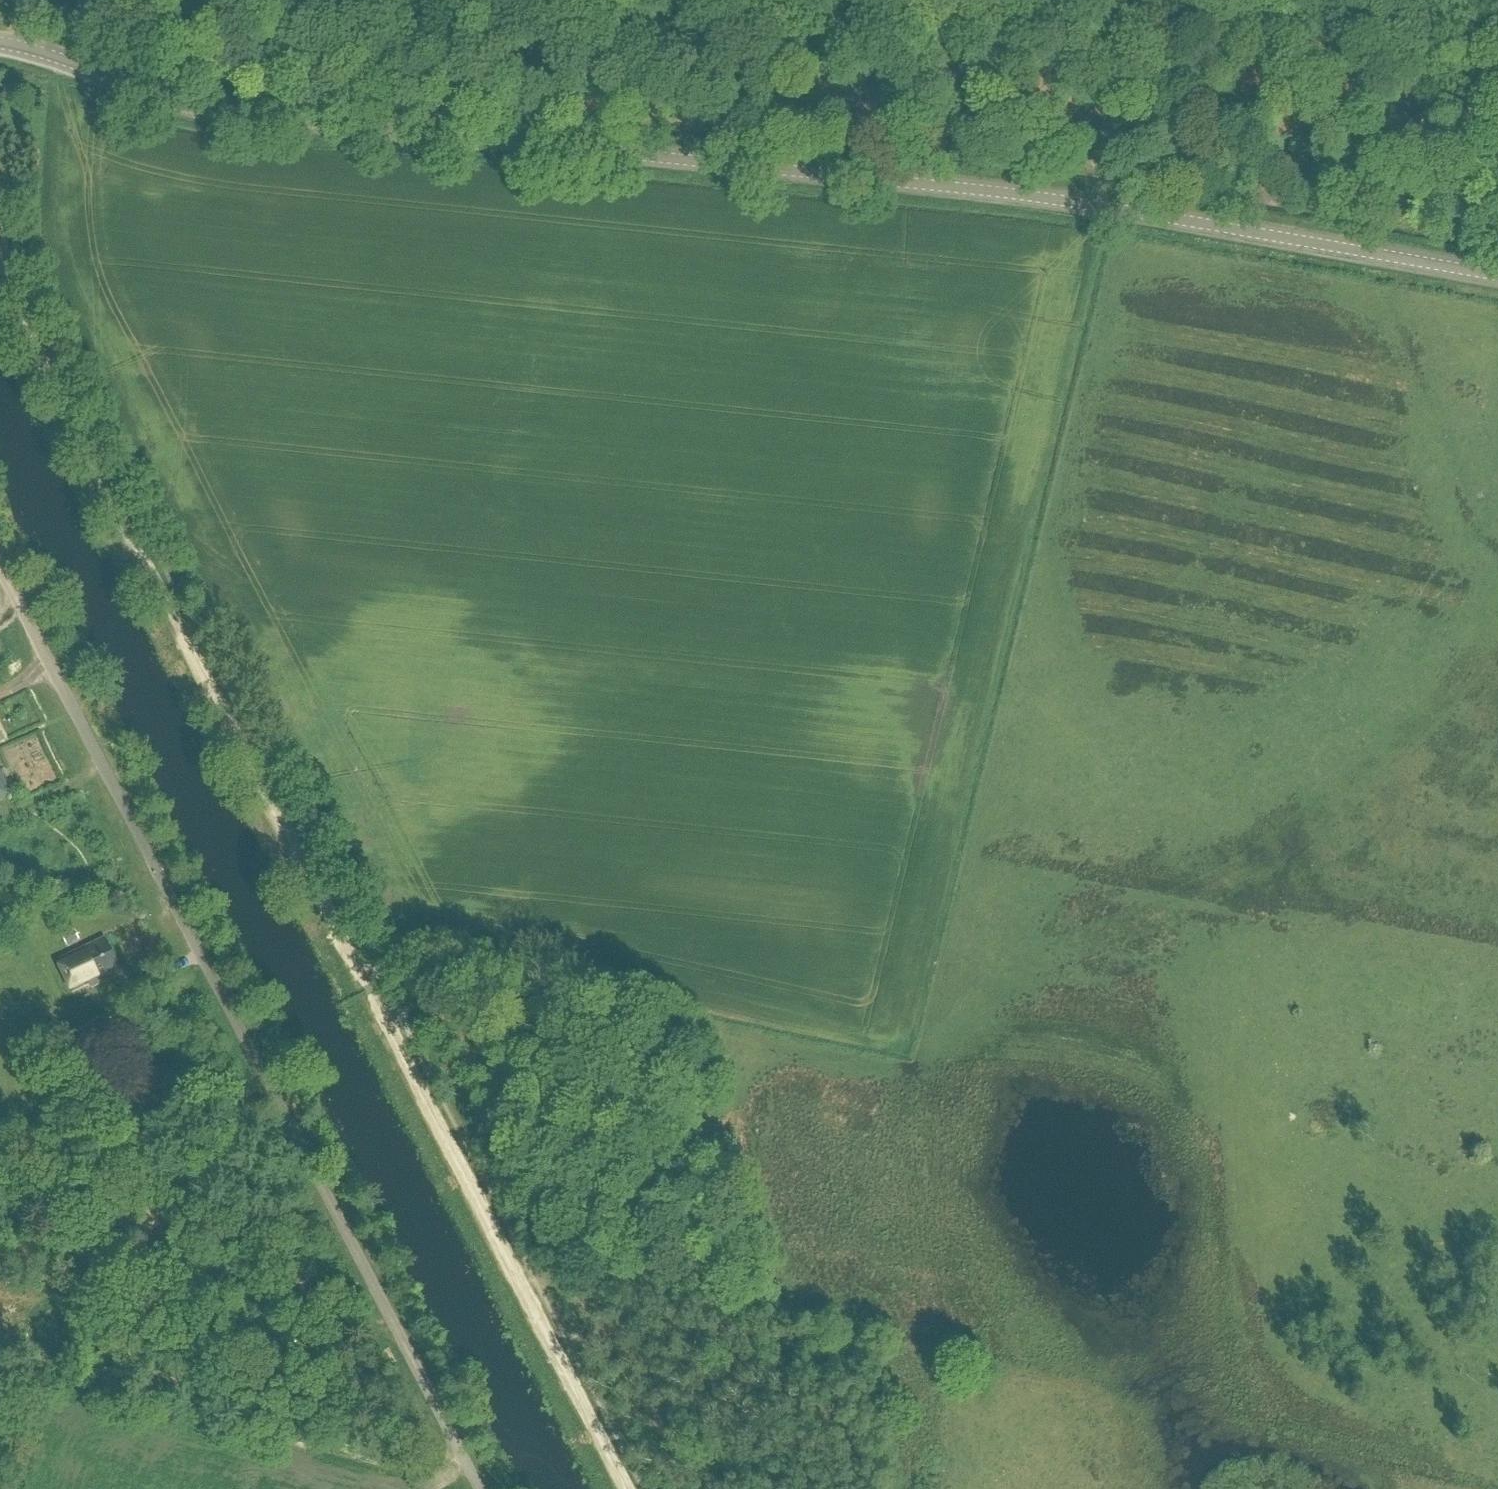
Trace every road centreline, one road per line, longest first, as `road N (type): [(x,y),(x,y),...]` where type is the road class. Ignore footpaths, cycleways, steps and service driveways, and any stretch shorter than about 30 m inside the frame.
road 1 (tertiary): [(0,45),(187,105),(288,121),(1137,211),(1497,275)]
road 2 (track): [(631,1488),(45,361),(0,248)]
road 3 (track): [(115,81),(129,67),(161,57),(723,31),(1497,11)]
road 4 (unclassified): [(480,1488),(0,570)]

